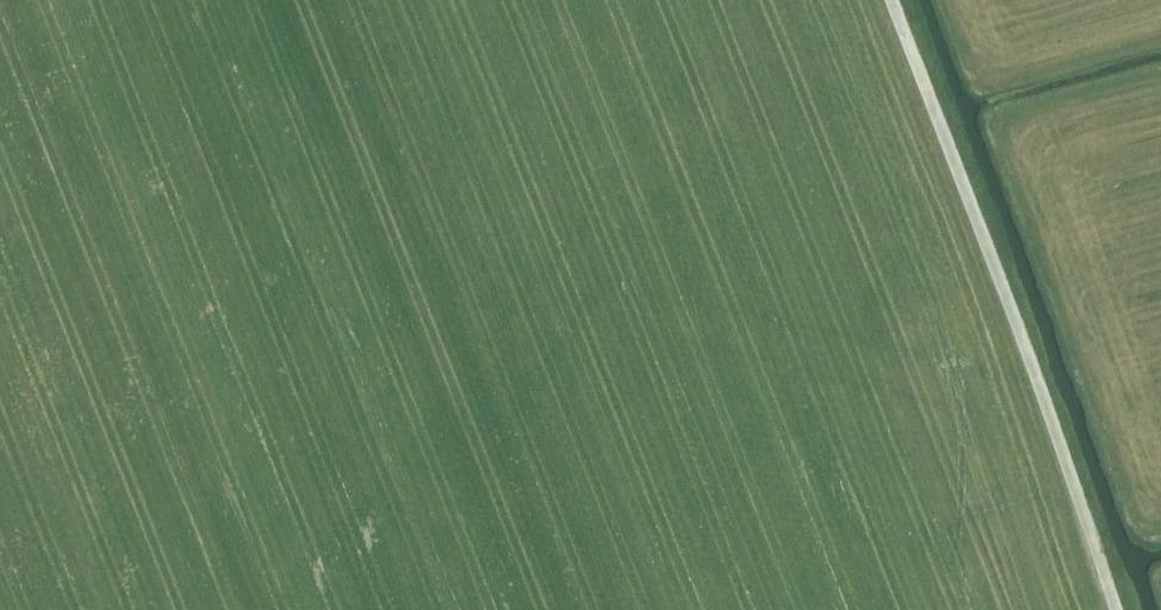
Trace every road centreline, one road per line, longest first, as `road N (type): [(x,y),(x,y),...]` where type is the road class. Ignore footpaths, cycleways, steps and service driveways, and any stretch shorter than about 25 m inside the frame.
road 1 (track): [(1114,609),(1071,473),(892,0)]

